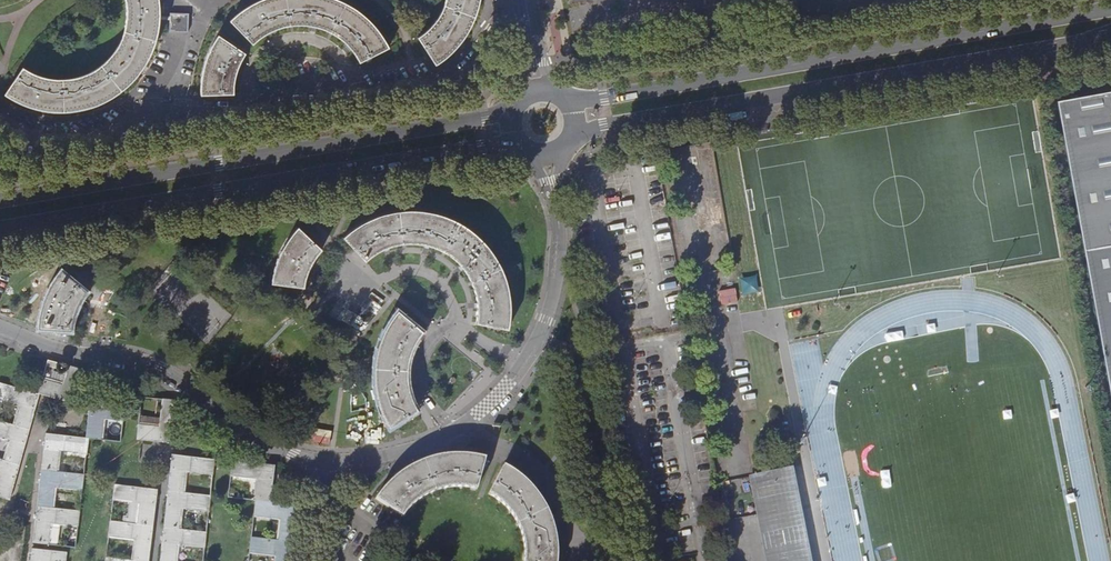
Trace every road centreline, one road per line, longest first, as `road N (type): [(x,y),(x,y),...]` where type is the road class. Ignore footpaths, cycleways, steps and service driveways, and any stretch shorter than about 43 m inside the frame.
road 1 (residential): [(522,0),(462,75),(428,86),(365,94),(295,85),(248,115),(152,110),(67,150),(0,114)]
road 2 (primary): [(1110,9),(565,98)]
road 3 (primary): [(573,136),(1110,36)]
road 4 (primary): [(0,228),(520,147)]
road 5 (primary): [(514,105),(486,119),(0,201)]
road 6 (residential): [(331,462),(274,449),(160,368),(56,352),(0,330)]
road 7 (residential): [(548,155),(560,242),(552,301),(536,345),(489,403),(459,426)]
road 8 (residential): [(459,426),(534,463),(590,553)]
road 9 (residential): [(459,426),(395,454),(331,462)]

